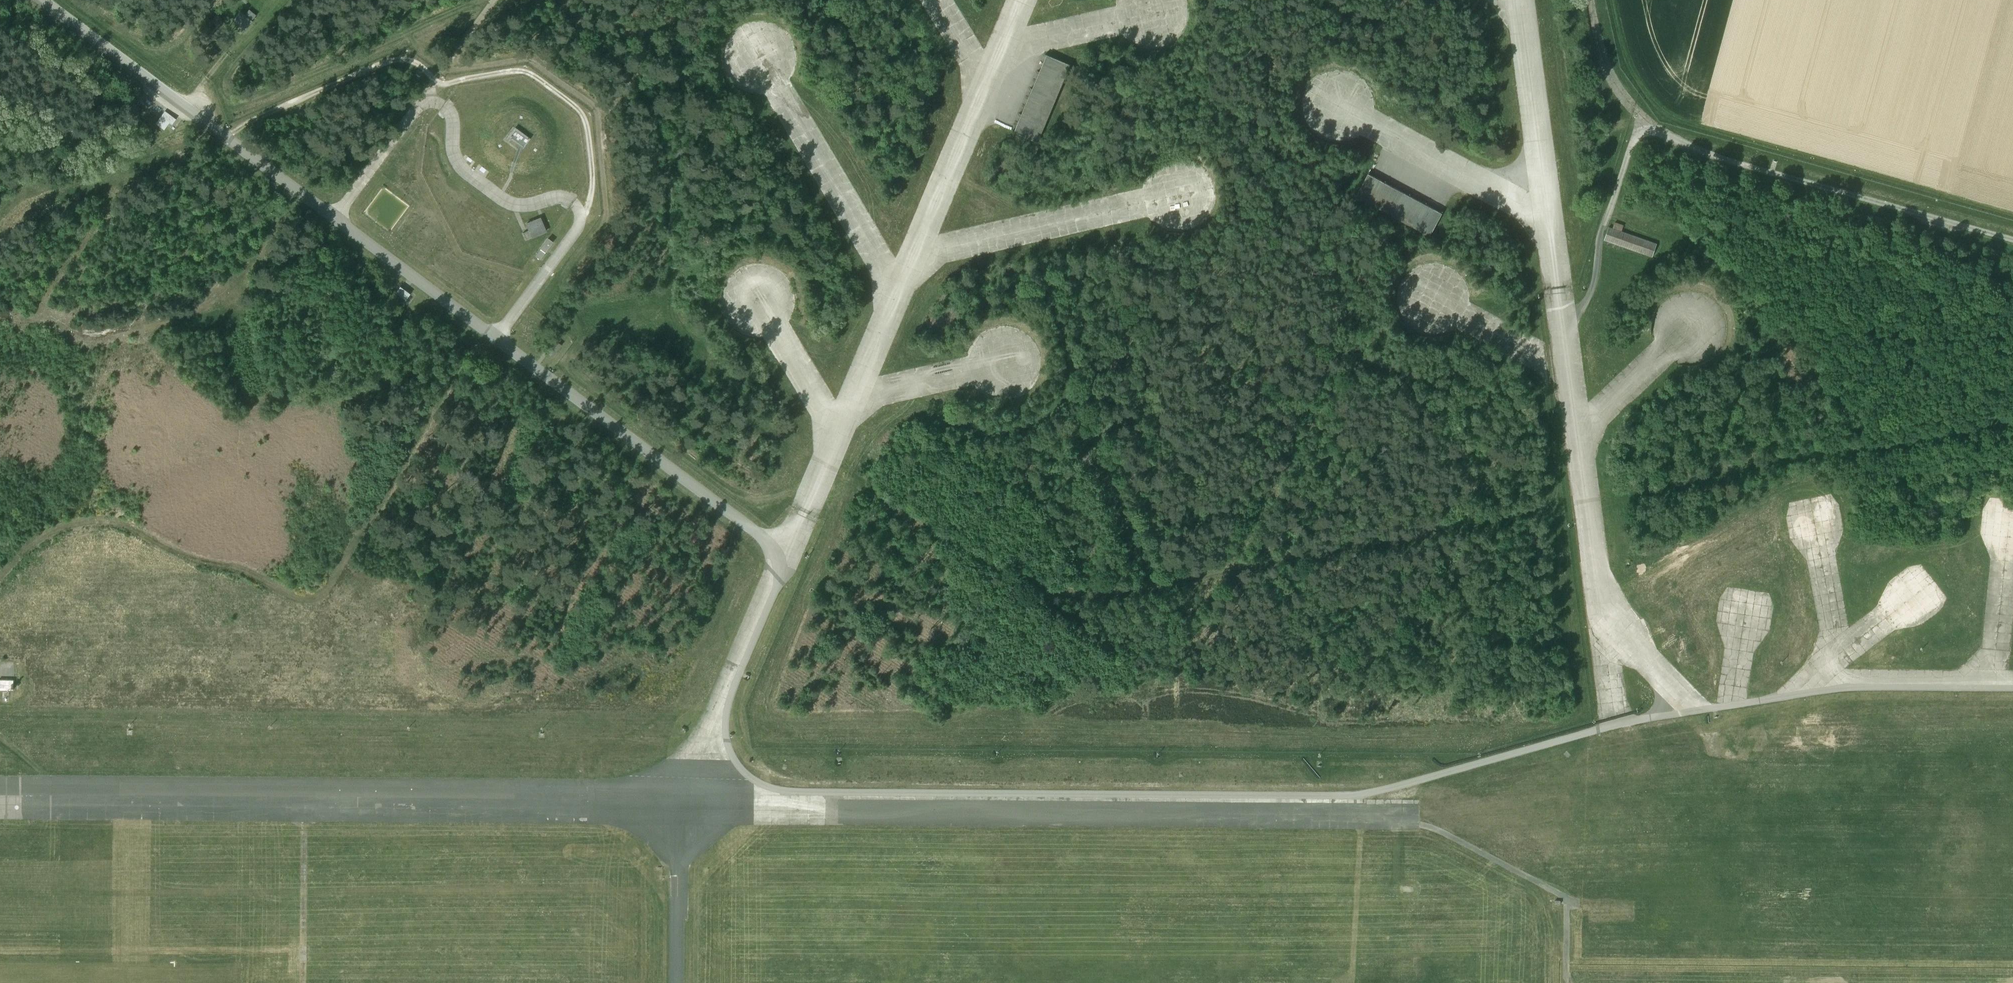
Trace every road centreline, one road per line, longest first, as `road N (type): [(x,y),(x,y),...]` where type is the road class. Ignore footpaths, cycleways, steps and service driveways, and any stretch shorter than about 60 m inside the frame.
road 1 (track): [(1612,0),(1634,75),(1672,119),(2012,215)]

